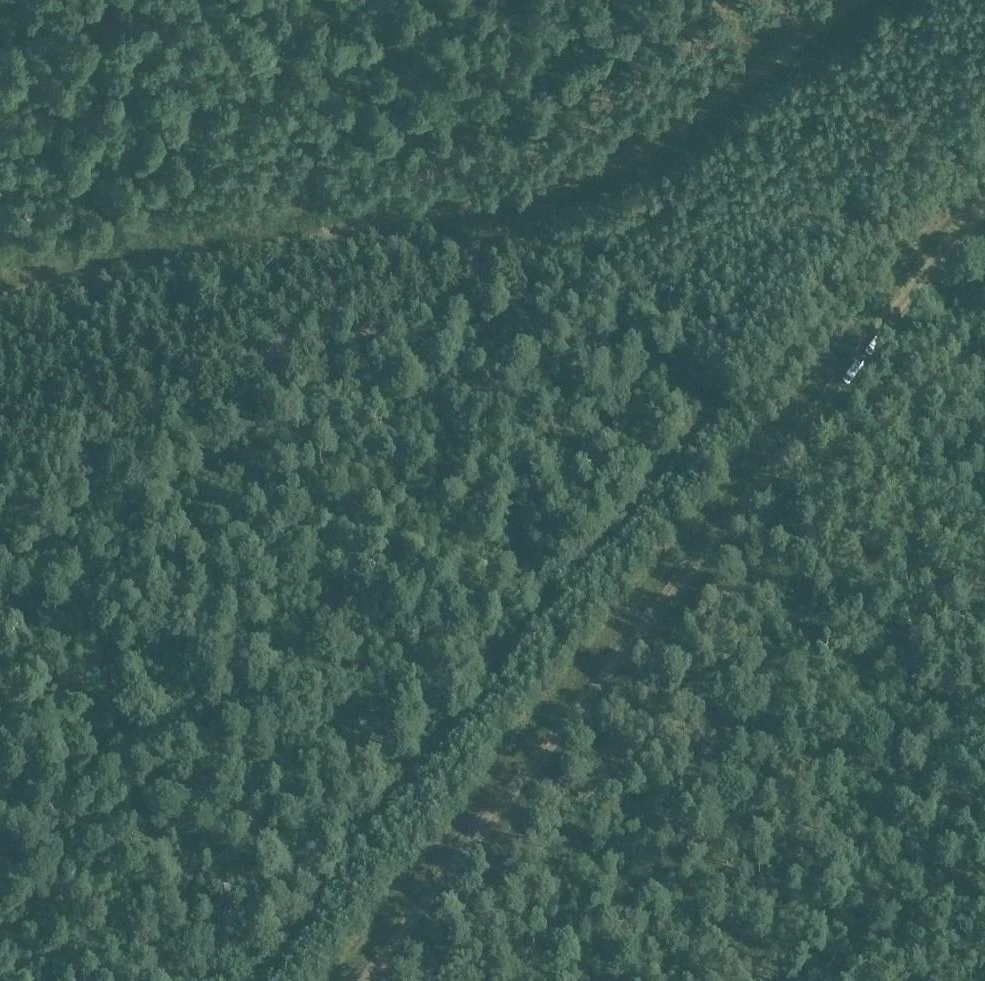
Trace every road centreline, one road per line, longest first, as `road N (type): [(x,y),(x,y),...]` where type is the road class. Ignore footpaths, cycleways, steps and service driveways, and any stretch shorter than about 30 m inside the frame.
road 1 (track): [(984,206),(369,980)]
road 2 (track): [(0,291),(113,266),(430,217),(585,175),(693,120),(850,0)]

